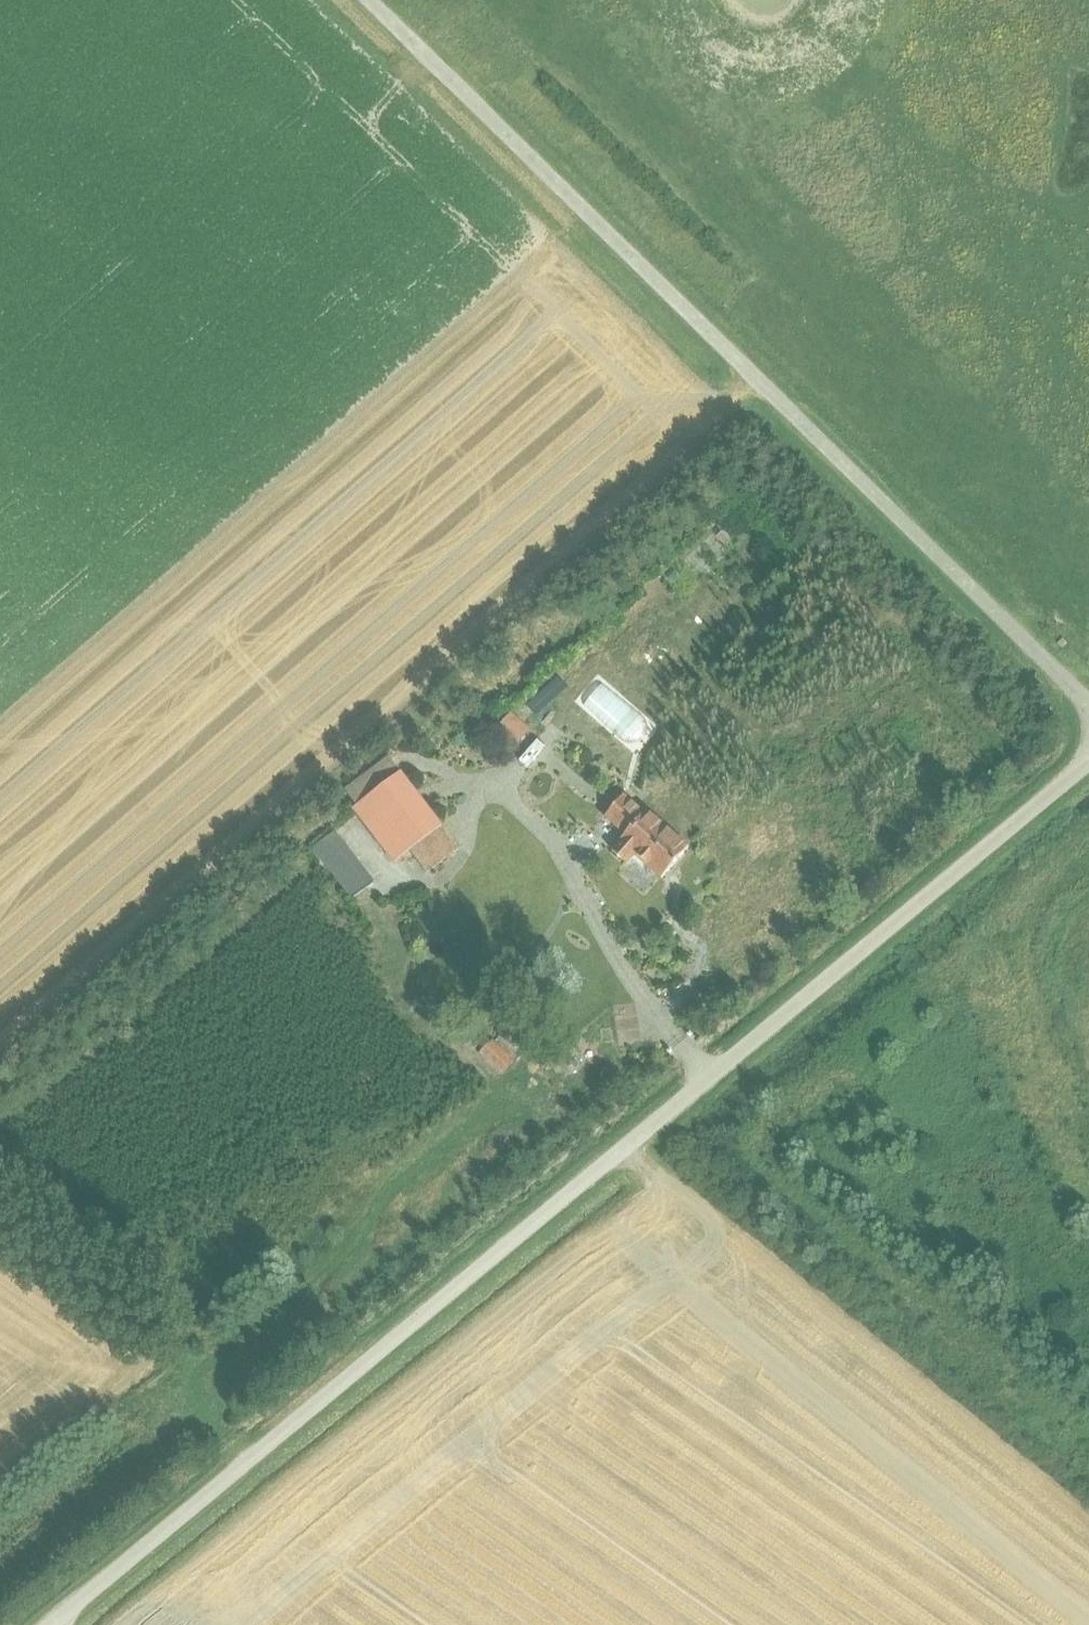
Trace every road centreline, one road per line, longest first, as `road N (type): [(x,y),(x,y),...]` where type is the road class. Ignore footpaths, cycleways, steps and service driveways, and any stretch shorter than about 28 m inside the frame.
road 1 (unclassified): [(55,1624),(1088,760)]
road 2 (unclassified): [(1088,704),(367,0)]

